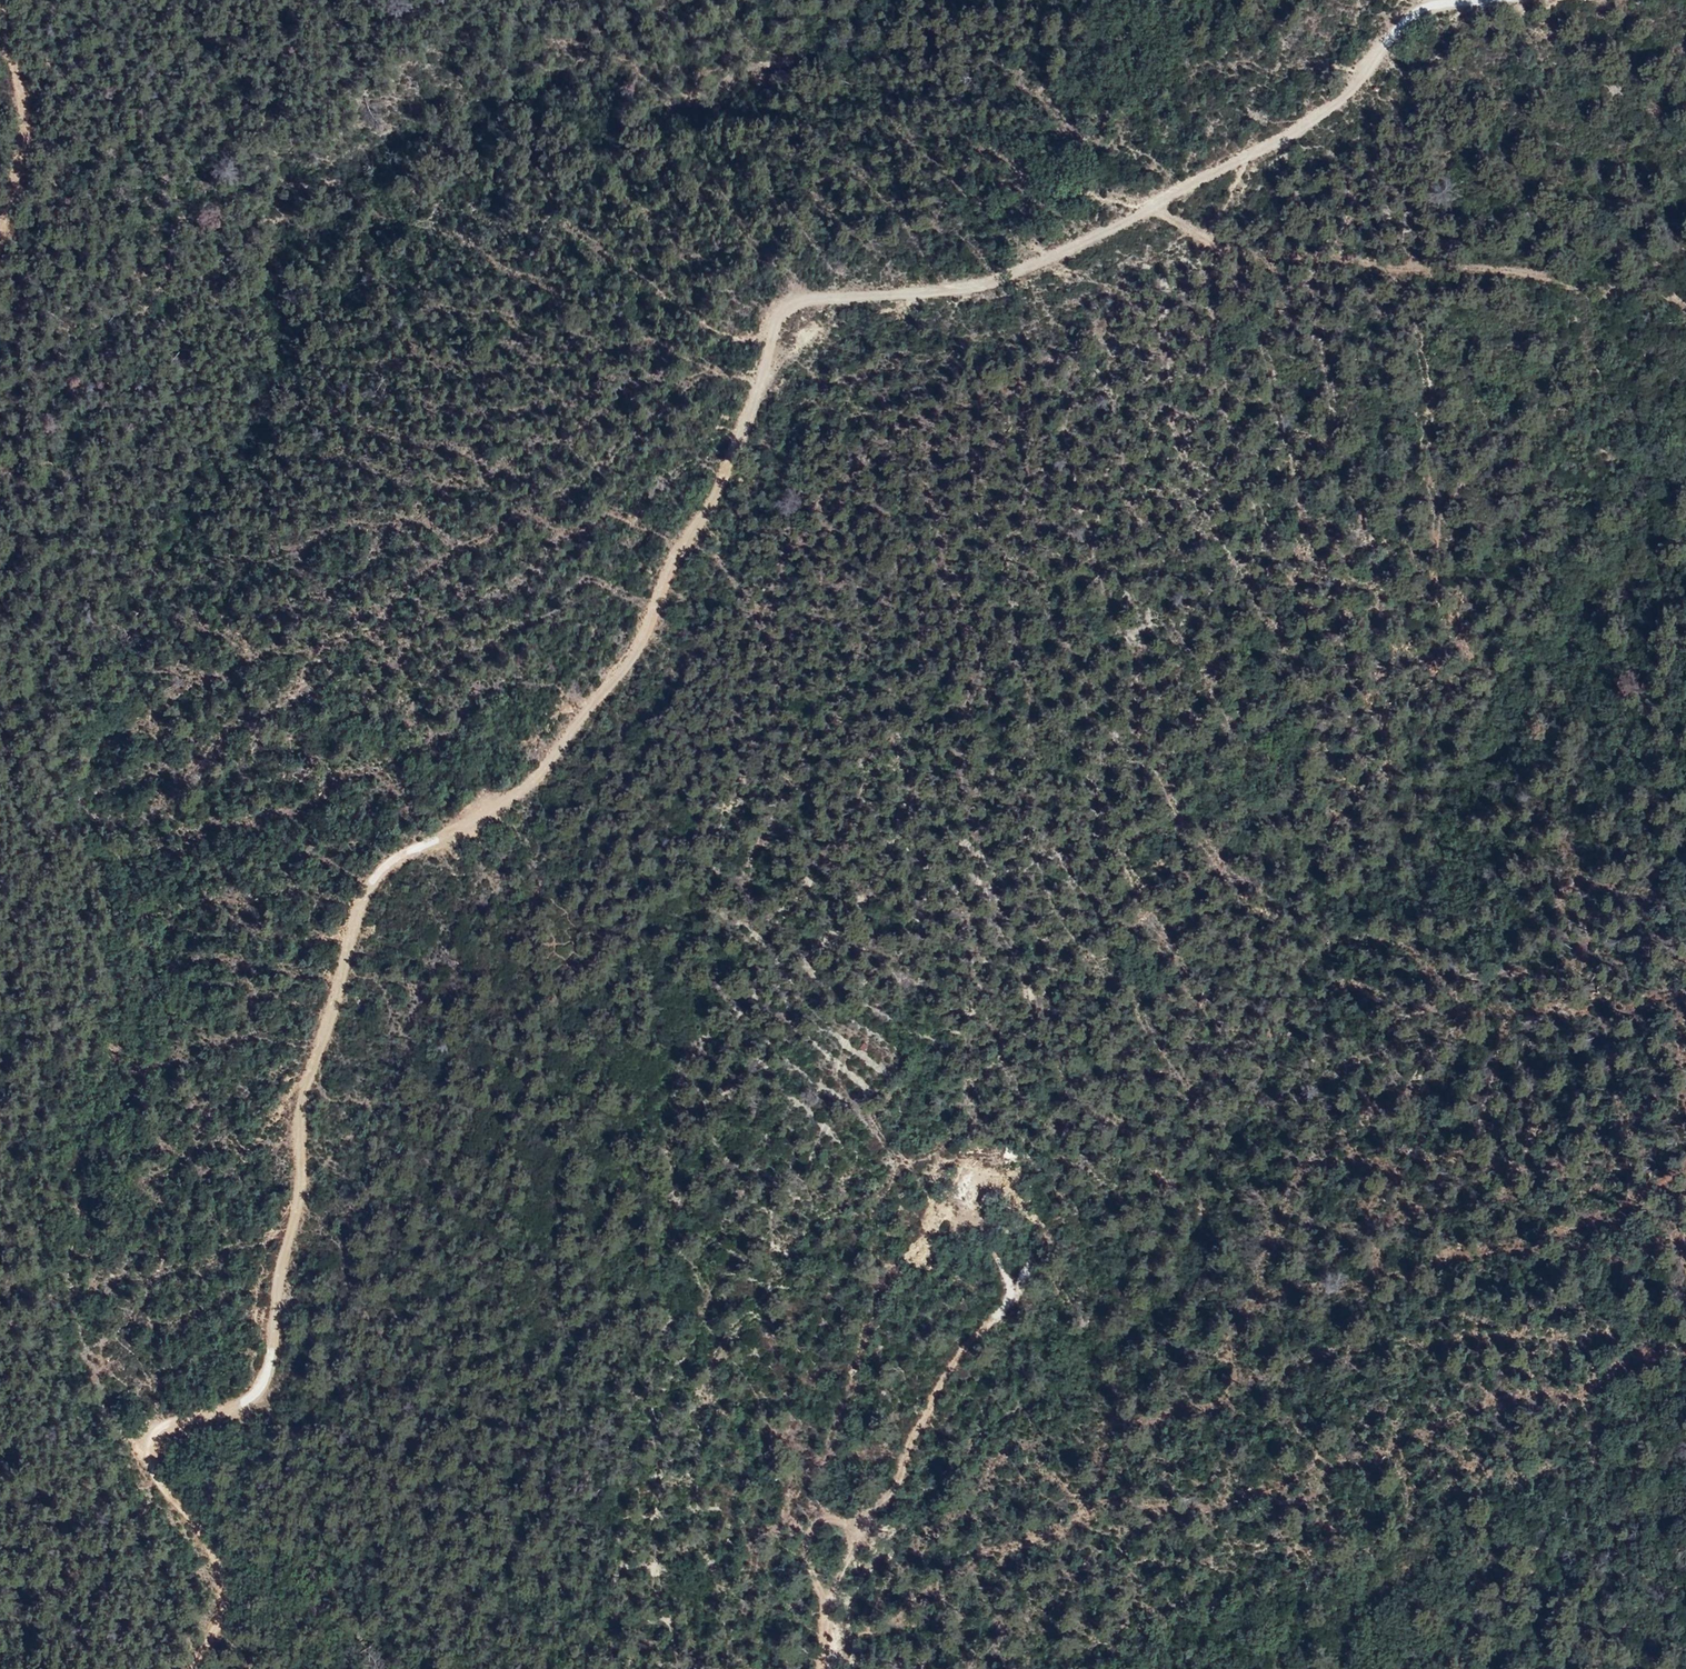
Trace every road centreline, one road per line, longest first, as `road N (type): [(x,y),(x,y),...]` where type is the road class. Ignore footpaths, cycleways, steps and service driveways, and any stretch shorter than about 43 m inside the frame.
road 1 (track): [(1486,0),(1422,6),(1406,16),(1349,93),(1298,129),(1048,258),(978,285),(790,305),(776,323),(737,449),(625,666),(537,776),(448,835),(400,855),(362,898),(304,1099),(301,1175),(271,1363),(256,1392),(236,1407),(174,1422),(145,1444)]
road 2 (track): [(820,1668),(823,1618),(805,1553),(810,1531),(830,1517),(860,1517),(898,1489),(916,1430),(938,1389),(1010,1295)]
road 3 (track): [(145,1444),(153,1470),(213,1560),(219,1594),(208,1633),(186,1668)]
road 4 (track): [(0,228),(26,107),(7,62),(0,8)]

